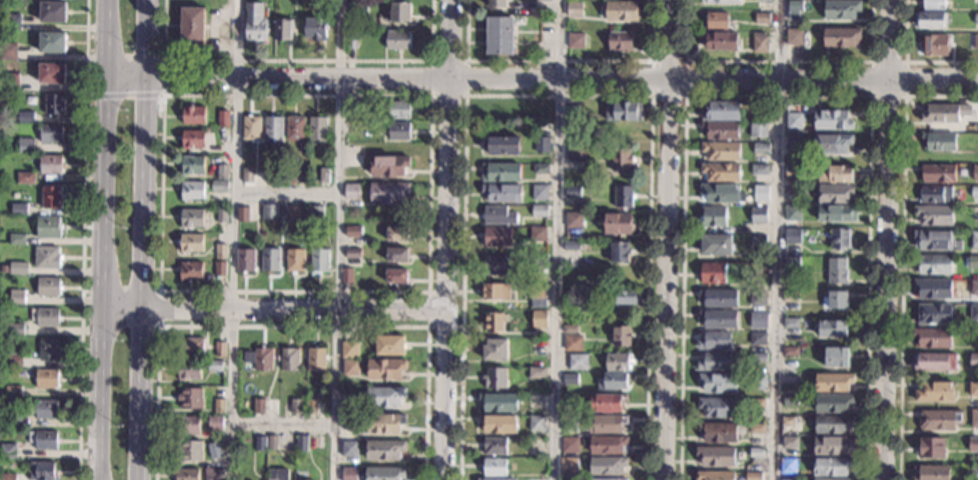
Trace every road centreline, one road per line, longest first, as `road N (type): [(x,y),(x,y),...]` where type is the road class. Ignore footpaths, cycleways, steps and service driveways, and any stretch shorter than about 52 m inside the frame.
road 1 (residential): [(977,76),(108,73)]
road 2 (secondary): [(141,479),(151,0)]
road 3 (secondary): [(109,0),(101,479)]
road 4 (residential): [(663,479),(670,0)]
road 5 (residential): [(881,479),(888,0)]
road 6 (residential): [(443,479),(449,0)]
road 7 (residential): [(448,311),(107,306)]

